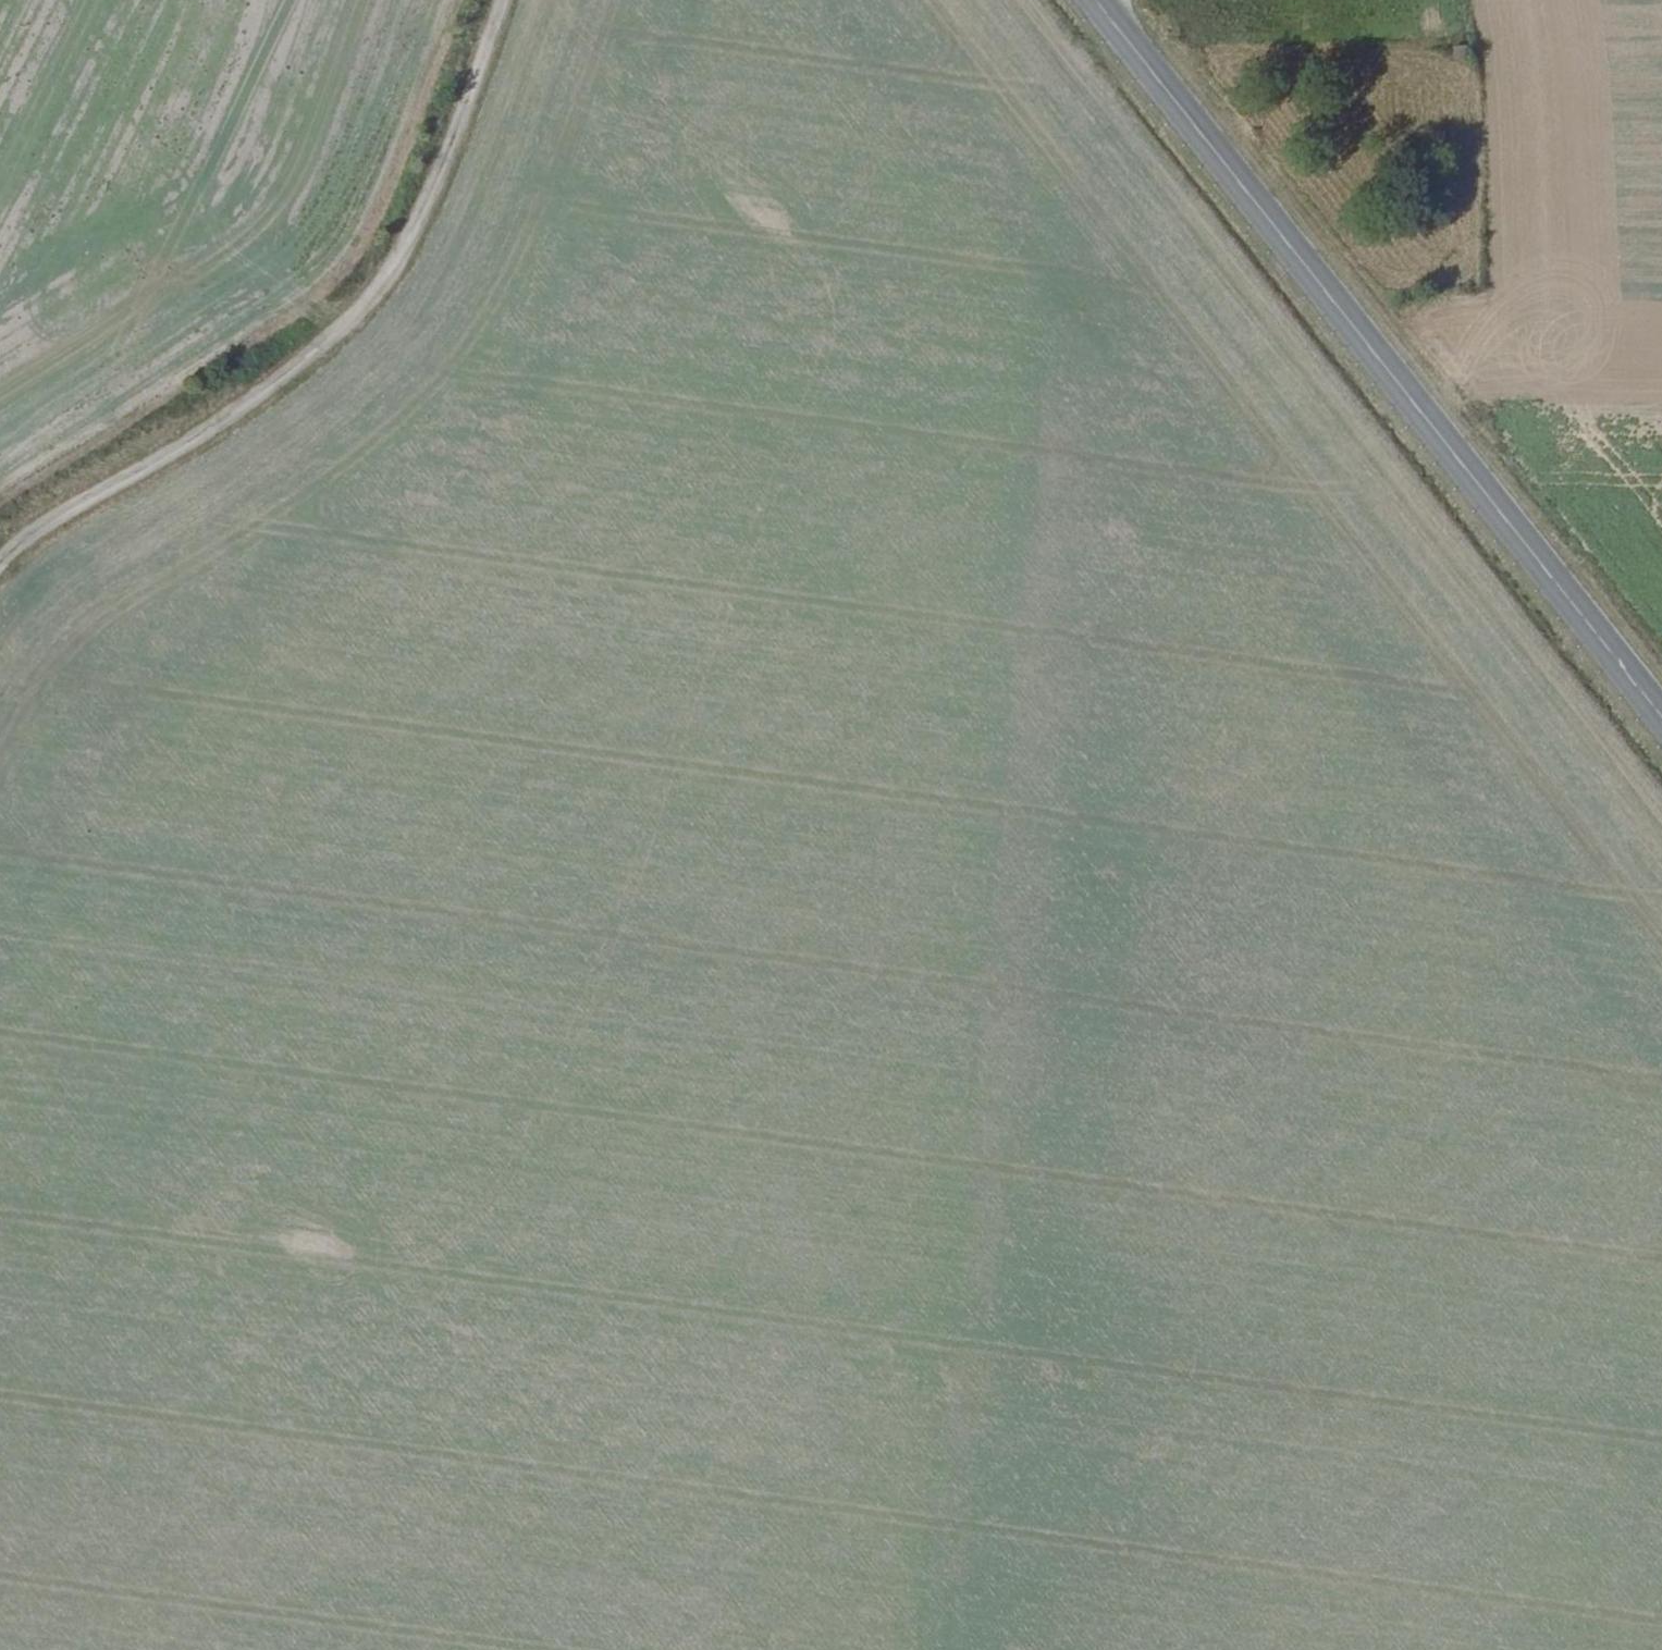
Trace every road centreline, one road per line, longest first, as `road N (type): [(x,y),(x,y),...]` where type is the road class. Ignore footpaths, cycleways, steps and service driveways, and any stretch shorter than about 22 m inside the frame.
road 1 (secondary): [(1661,714),(1095,0)]
road 2 (track): [(0,569),(27,543),(182,453),(371,302),(431,211),(505,0)]

